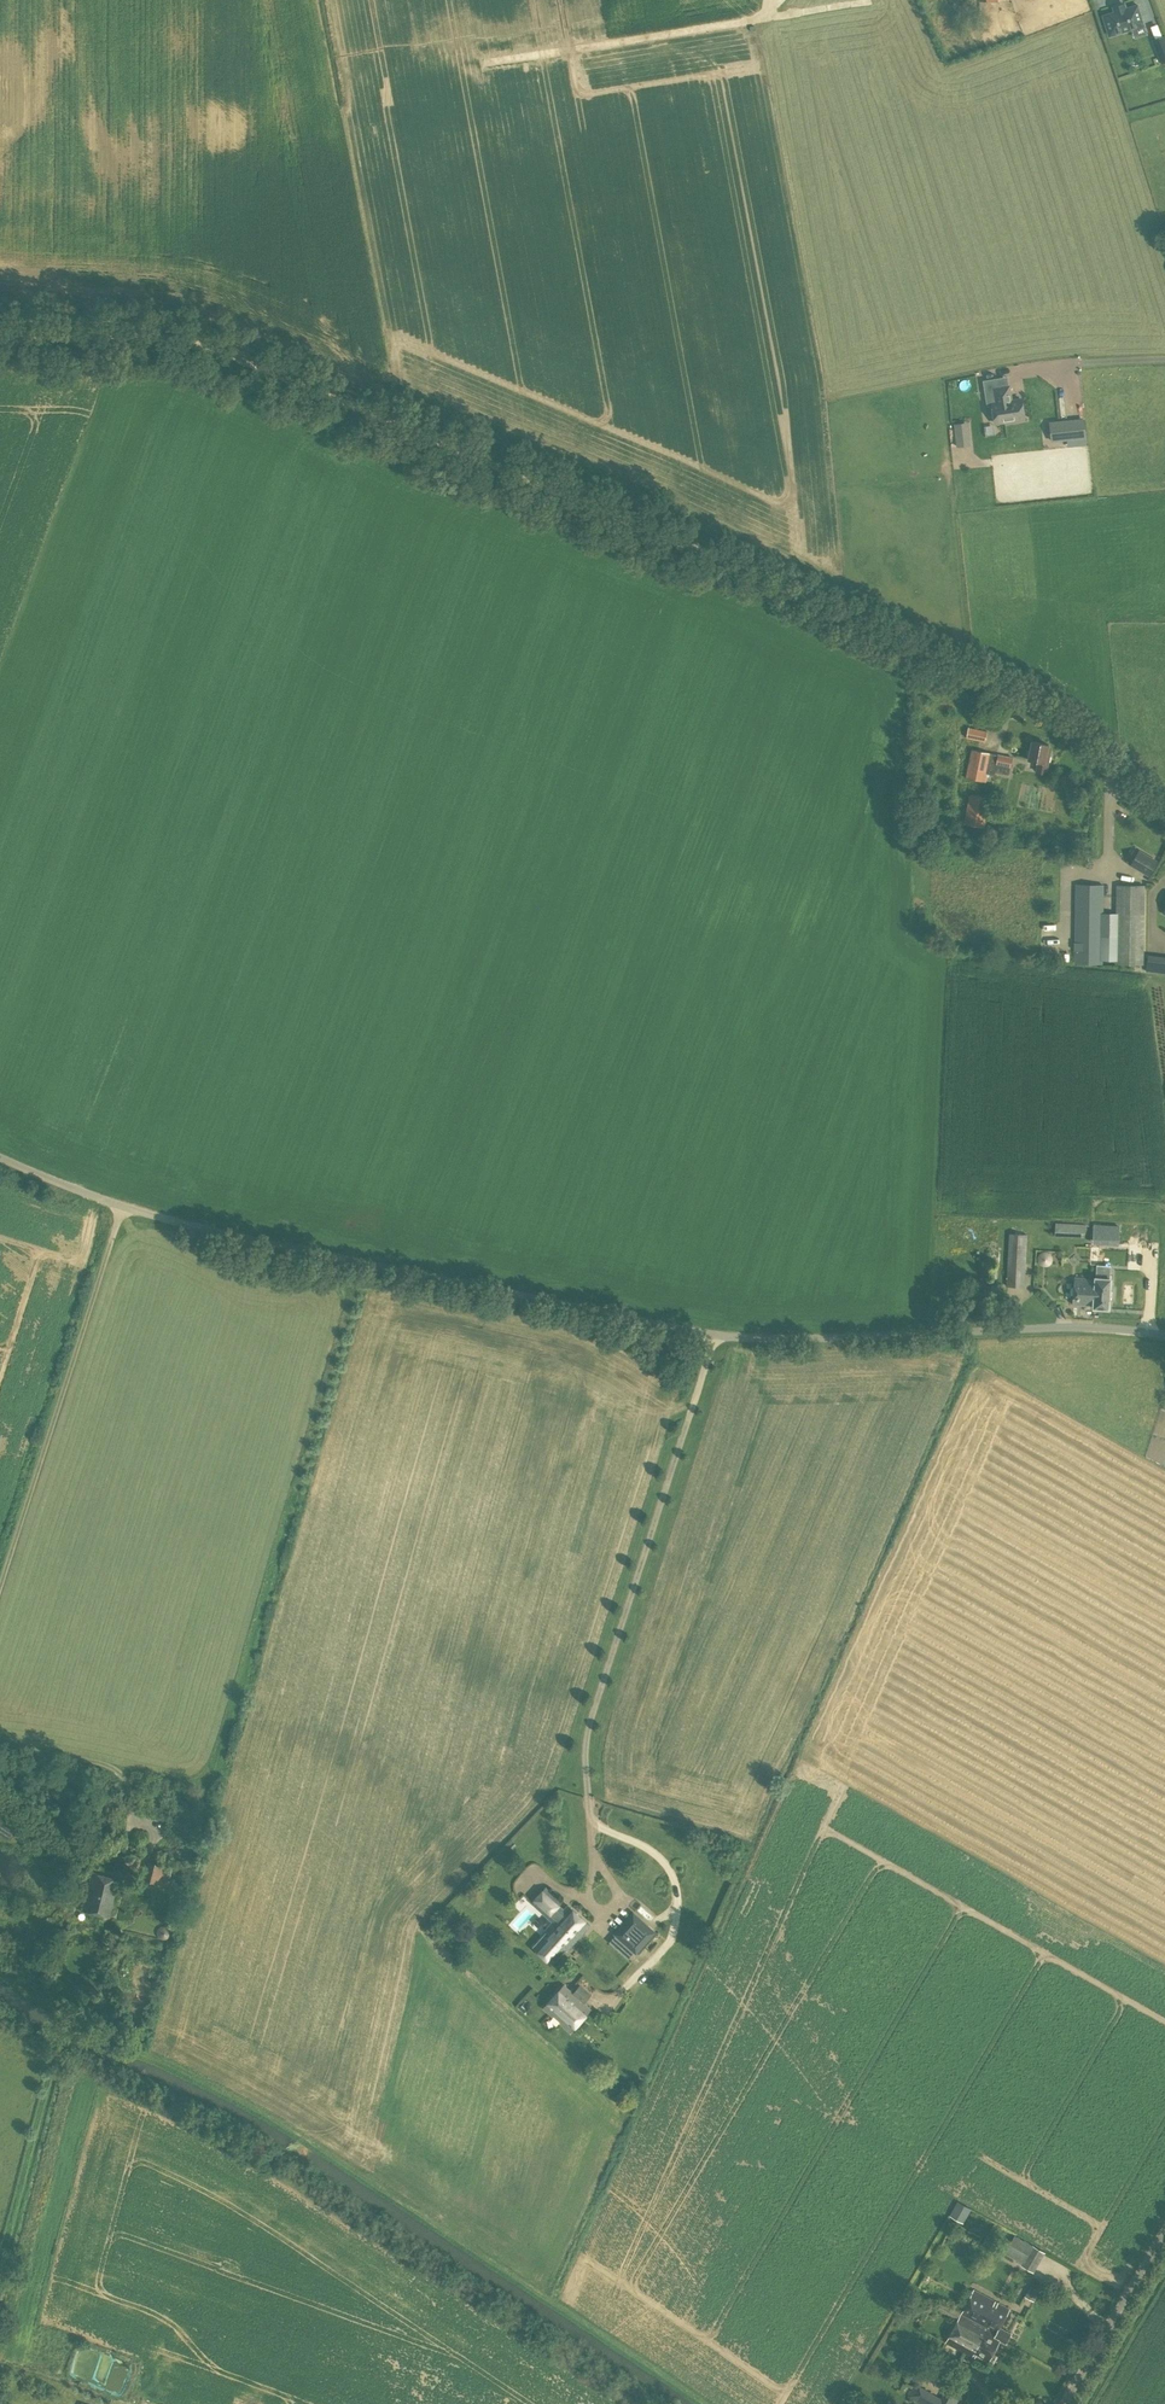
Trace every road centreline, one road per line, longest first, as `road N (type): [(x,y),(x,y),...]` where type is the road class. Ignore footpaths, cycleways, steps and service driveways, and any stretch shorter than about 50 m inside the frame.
road 1 (unclassified): [(1164,1334),(714,1338),(131,1208)]
road 2 (track): [(689,546),(207,346),(0,337)]
road 3 (unclassified): [(1164,821),(1034,705),(689,546)]
road 4 (unclassified): [(0,1595),(131,1208)]
road 5 (unclassified): [(124,1880),(124,1777),(97,1761),(0,1744)]
road 6 (unclassified): [(1062,2403),(1164,2229)]
road 7 (unclassified): [(131,1208),(0,1158)]

